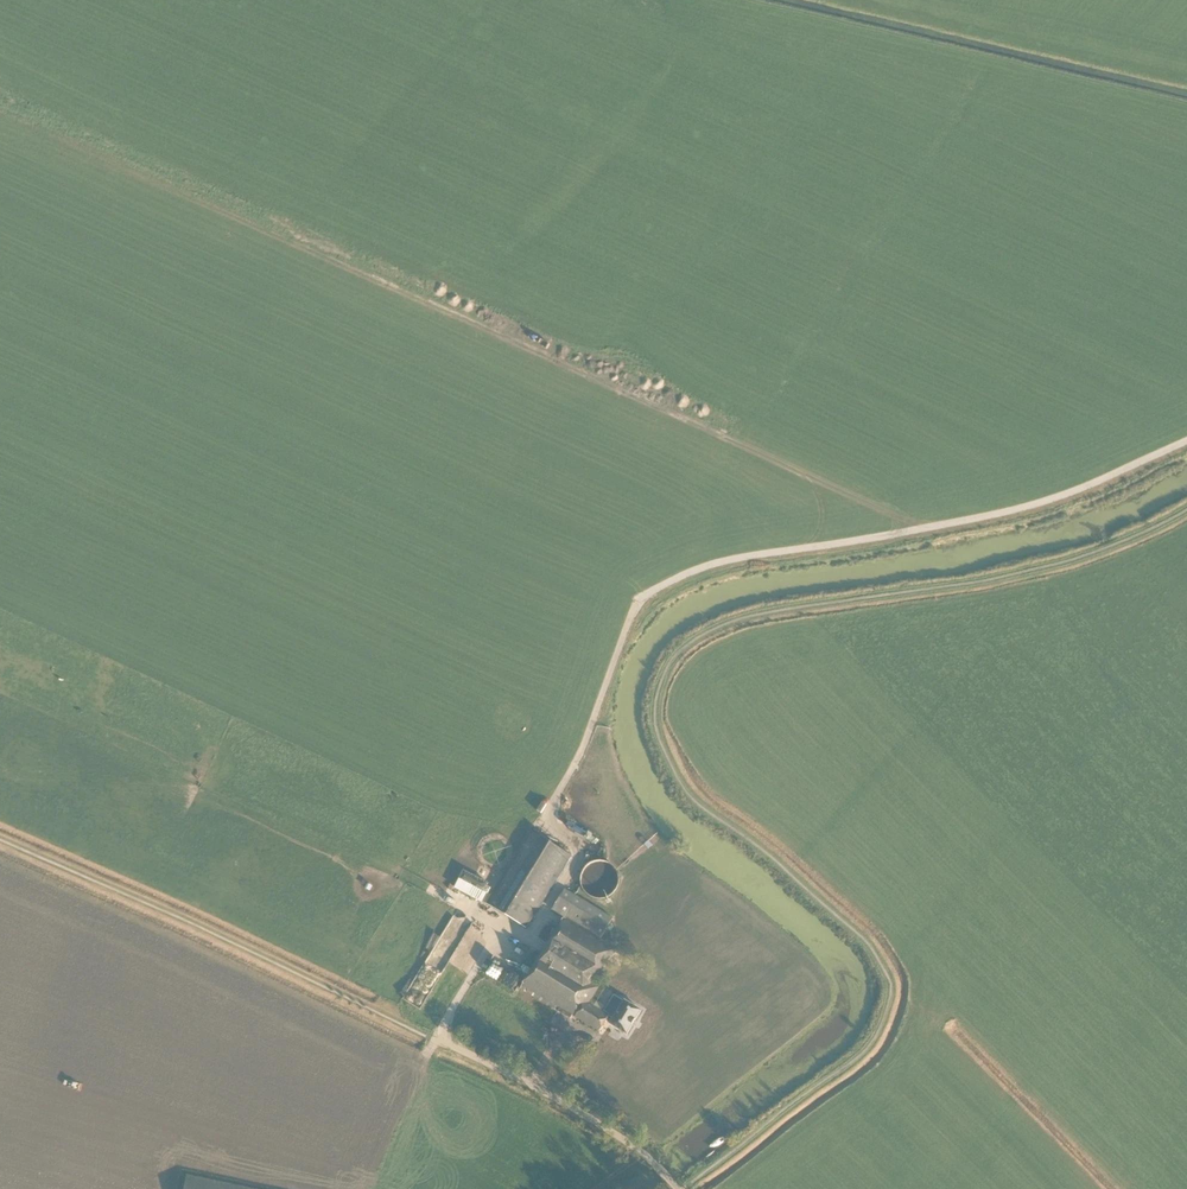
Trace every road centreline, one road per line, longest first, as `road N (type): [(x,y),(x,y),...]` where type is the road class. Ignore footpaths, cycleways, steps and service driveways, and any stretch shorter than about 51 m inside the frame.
road 1 (track): [(1186,442),(1060,496),(705,568),(636,601),(552,813),(582,855),(531,941),(494,944),(443,1040)]
road 2 (unclassified): [(679,1188),(645,1154),(590,1117),(443,1040)]

